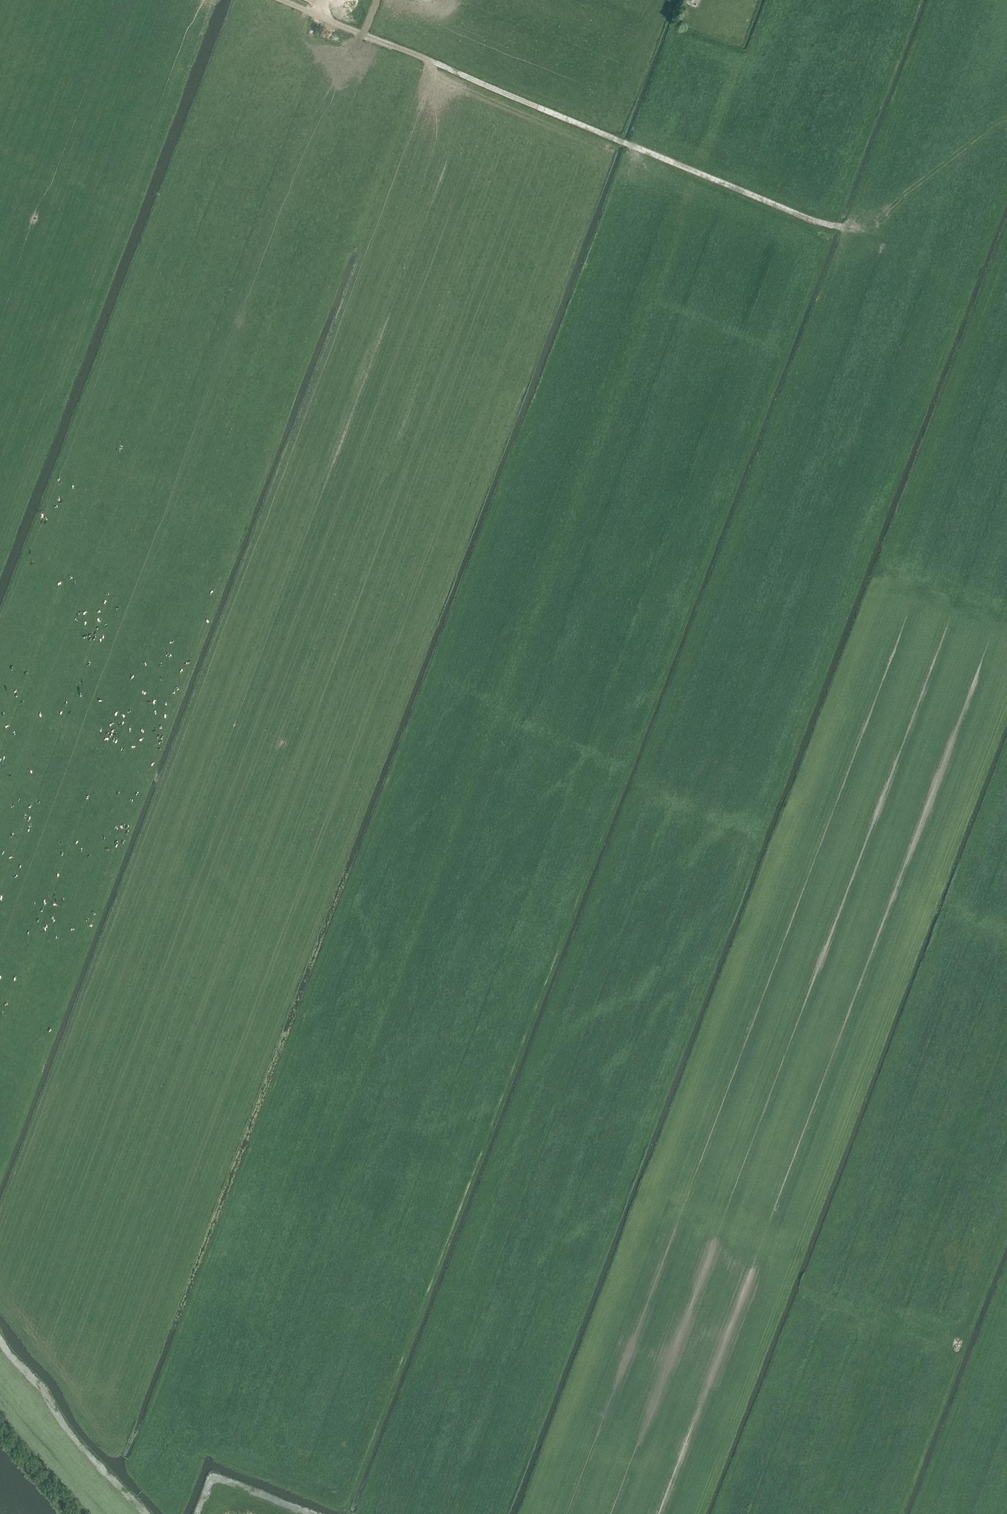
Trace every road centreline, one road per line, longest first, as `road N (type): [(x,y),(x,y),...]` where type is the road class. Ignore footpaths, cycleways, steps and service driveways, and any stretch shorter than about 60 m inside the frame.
road 1 (track): [(284,0),(834,227),(846,229),(1006,123)]
road 2 (track): [(112,1513),(0,1389)]

